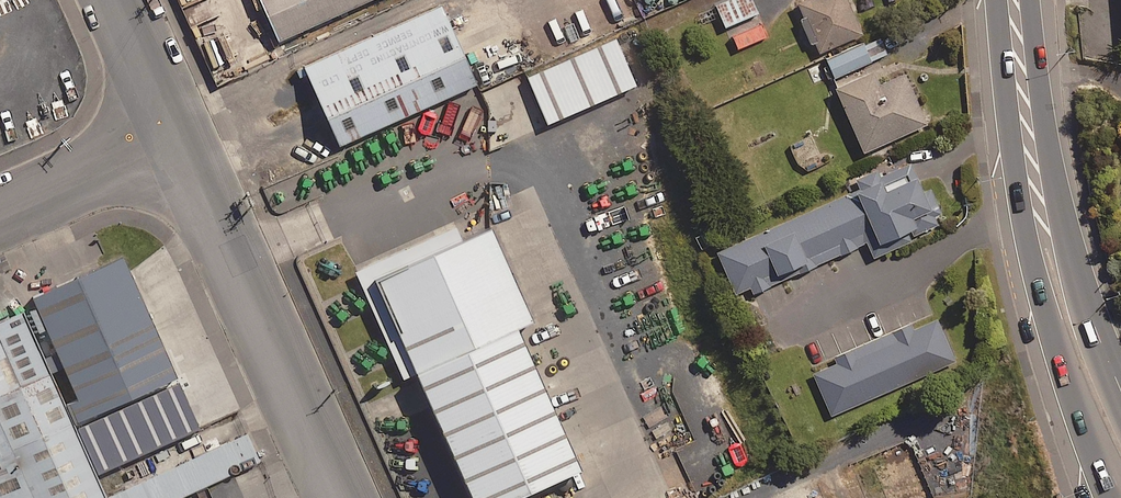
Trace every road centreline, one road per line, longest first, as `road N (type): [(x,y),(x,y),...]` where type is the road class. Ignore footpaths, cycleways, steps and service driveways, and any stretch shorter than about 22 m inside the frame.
road 1 (unclassified): [(340,497),(179,143)]
road 2 (primary): [(1117,497),(1041,303),(1032,248),(1038,209)]
road 3 (primary): [(1038,209),(1015,0)]
road 4 (primary): [(1038,209),(1065,239),(1120,394)]
road 5 (unclassified): [(0,221),(179,143)]
road 6 (unclassified): [(179,143),(115,0)]

